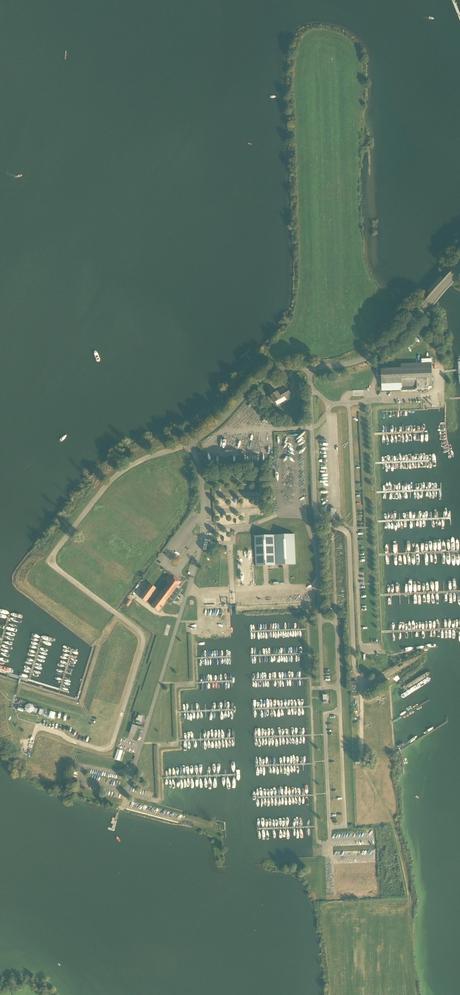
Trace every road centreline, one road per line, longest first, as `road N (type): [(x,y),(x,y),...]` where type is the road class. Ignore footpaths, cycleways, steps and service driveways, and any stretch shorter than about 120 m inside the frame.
road 1 (unclassified): [(309,369),(375,355),(459,269)]
road 2 (unclassified): [(199,468),(191,444),(256,384),(273,372),(309,369)]
road 3 (track): [(406,900),(391,831),(362,763)]

